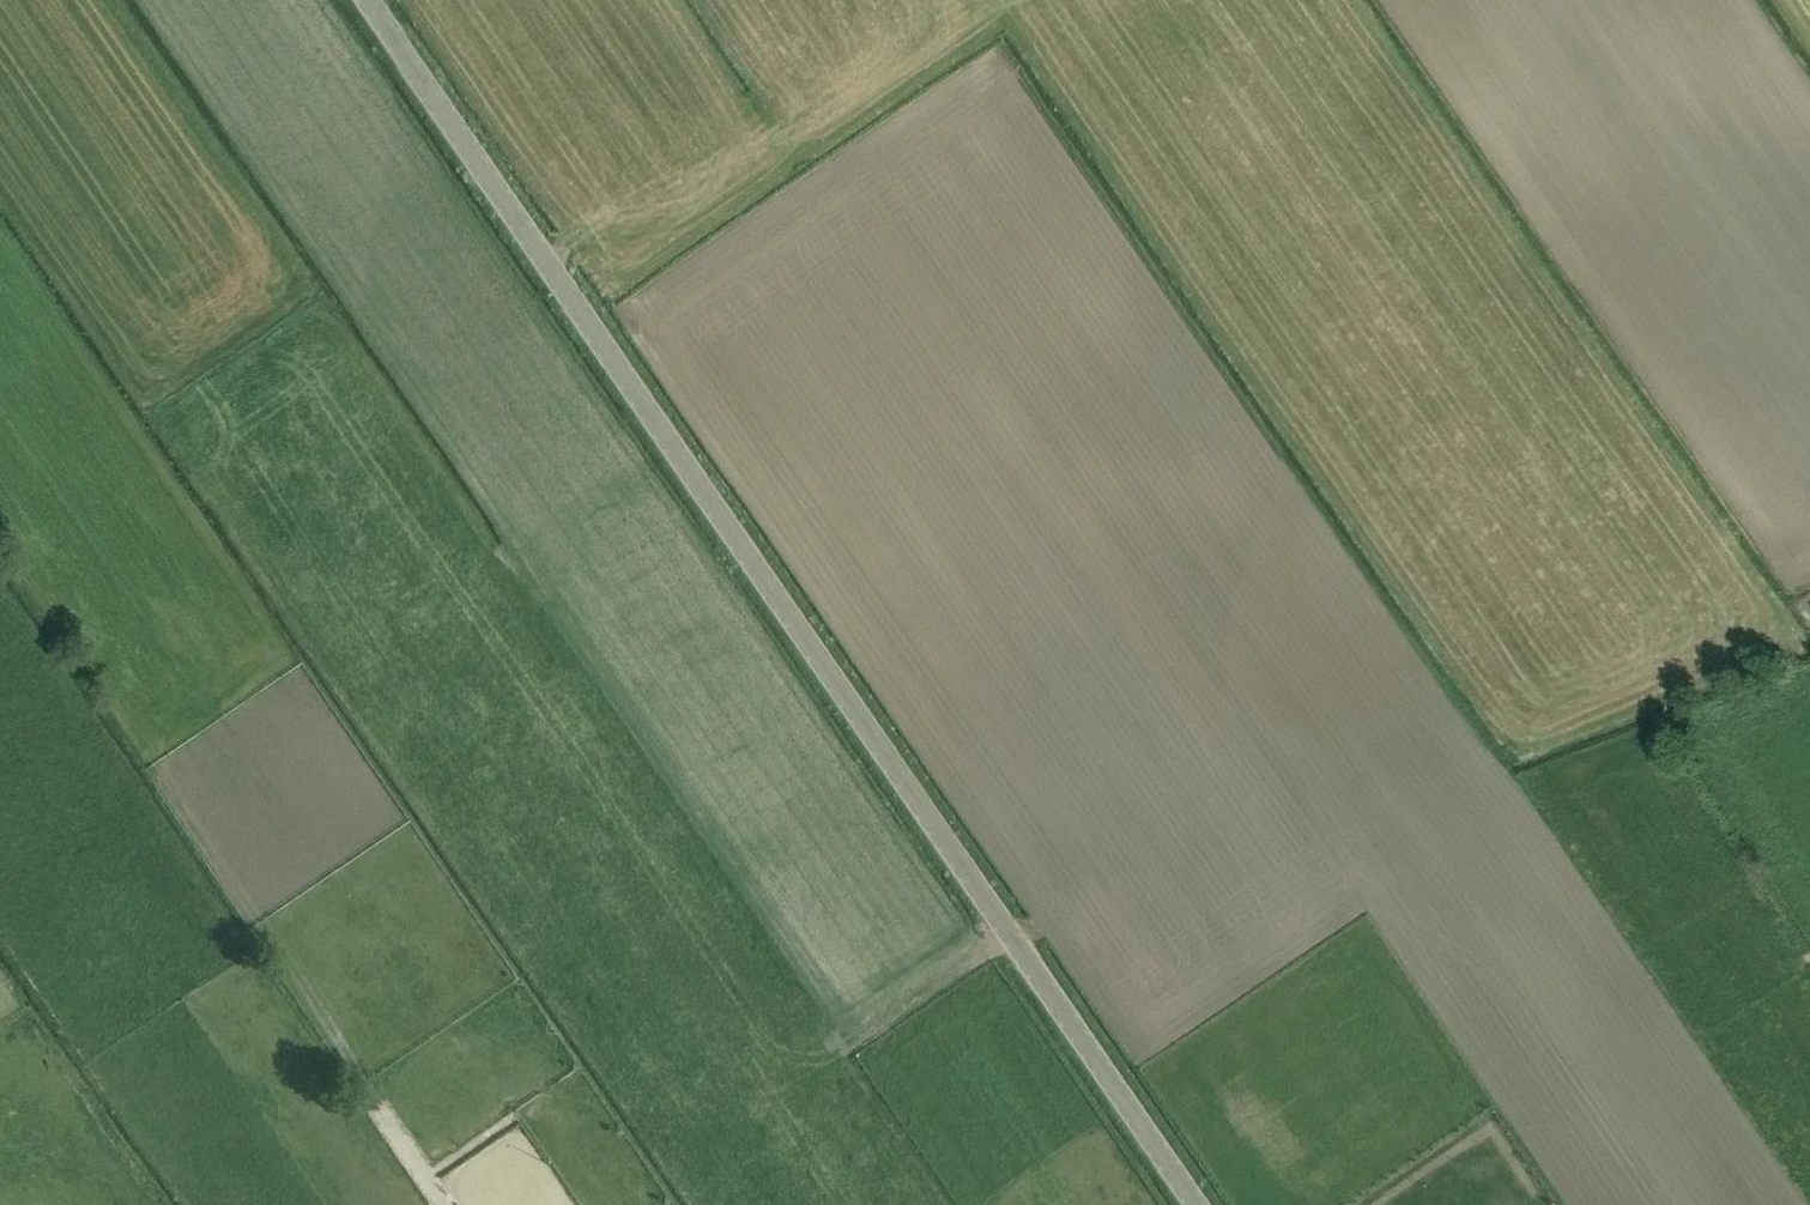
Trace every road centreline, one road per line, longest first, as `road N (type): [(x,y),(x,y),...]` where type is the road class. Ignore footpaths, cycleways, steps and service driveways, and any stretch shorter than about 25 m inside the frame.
road 1 (unclassified): [(1197,1204),(367,0)]

